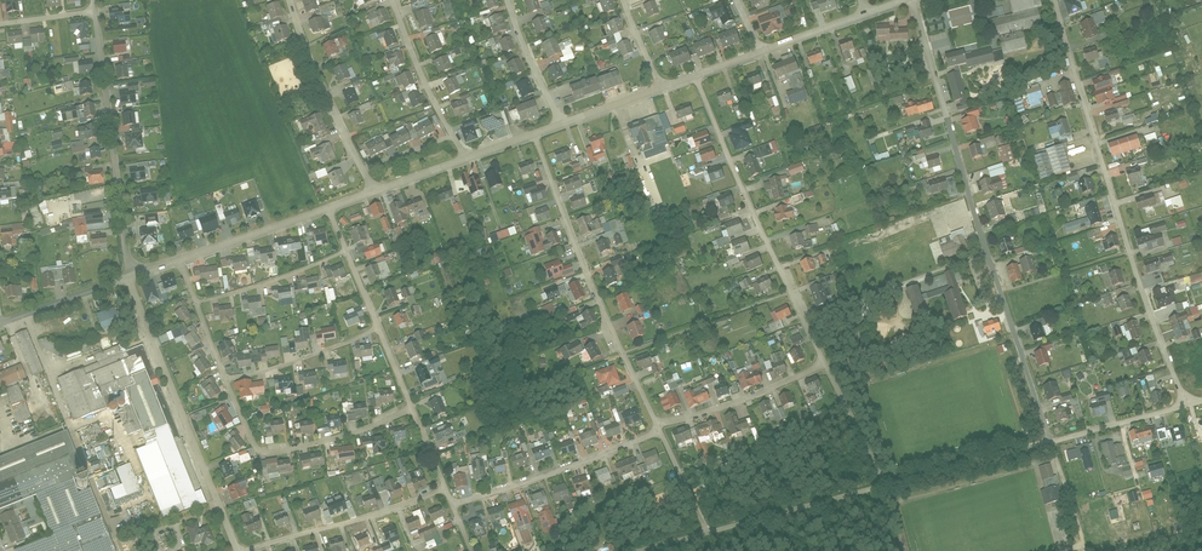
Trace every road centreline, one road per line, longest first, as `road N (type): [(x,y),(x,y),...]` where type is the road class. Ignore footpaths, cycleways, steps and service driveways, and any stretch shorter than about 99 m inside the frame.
road 1 (residential): [(1051,443),(912,0)]
road 2 (residential): [(1184,407),(1055,0)]
road 3 (residential): [(825,363),(696,77)]
road 4 (residential): [(535,136),(655,424)]
road 5 (residential): [(130,277),(236,550)]
road 6 (residential): [(96,12),(130,277)]
road 7 (residential): [(225,379),(264,451),(334,439),(412,409)]
road 8 (residential): [(451,504),(658,431)]
road 9 (residential): [(241,550),(444,488)]
road 10 (residential): [(289,0),(372,192)]
road 11 (residential): [(888,485),(708,532)]
road 12 (residential): [(655,424),(742,400),(825,363)]
road 13 (residential): [(392,0),(467,160)]
road 14 (residential): [(1051,443),(888,485)]
road 15 (residential): [(225,379),(312,356),(378,327)]
road 16 (residential): [(178,260),(329,207)]
road 17 (residential): [(195,302),(345,252)]
road 18 (residential): [(0,324),(130,277)]
road 19 (residential): [(1184,407),(1051,443)]
road 20 (residential): [(888,485),(825,363)]
road 21 (residential): [(561,126),(507,0)]

